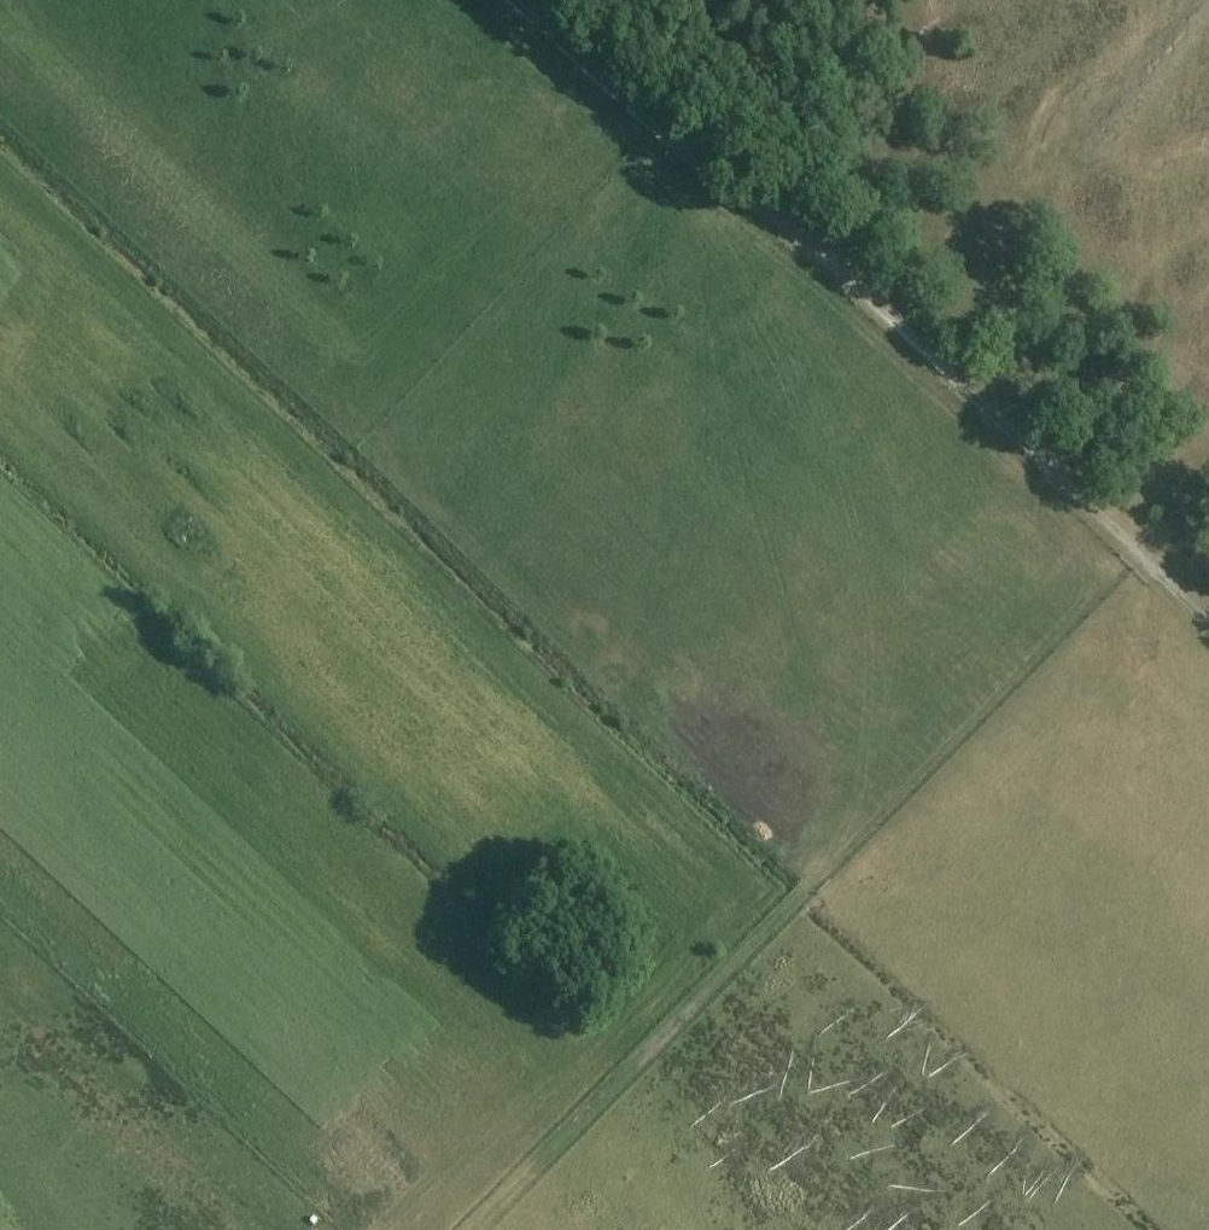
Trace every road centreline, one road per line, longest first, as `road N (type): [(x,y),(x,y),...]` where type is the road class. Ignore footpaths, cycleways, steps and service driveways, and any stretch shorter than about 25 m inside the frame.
road 1 (track): [(780,220),(823,251),(937,368),(1208,618)]
road 2 (track): [(510,0),(642,122),(780,220)]

